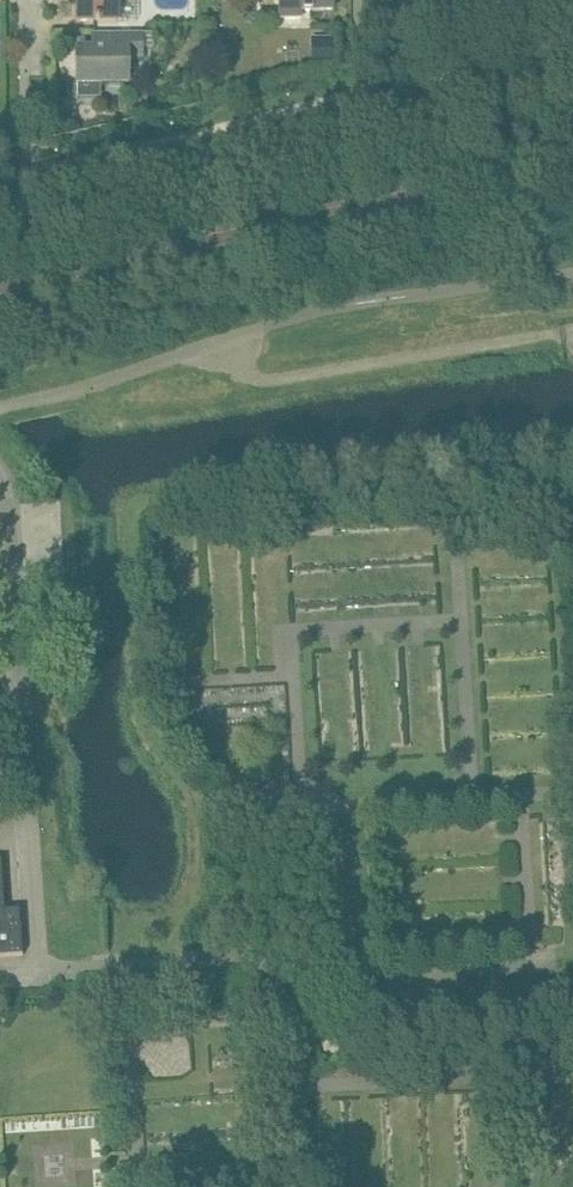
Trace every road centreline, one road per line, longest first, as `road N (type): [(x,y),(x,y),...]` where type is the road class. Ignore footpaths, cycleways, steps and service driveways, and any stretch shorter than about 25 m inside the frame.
road 1 (unclassified): [(0,405),(186,352),(262,383),(572,336)]

